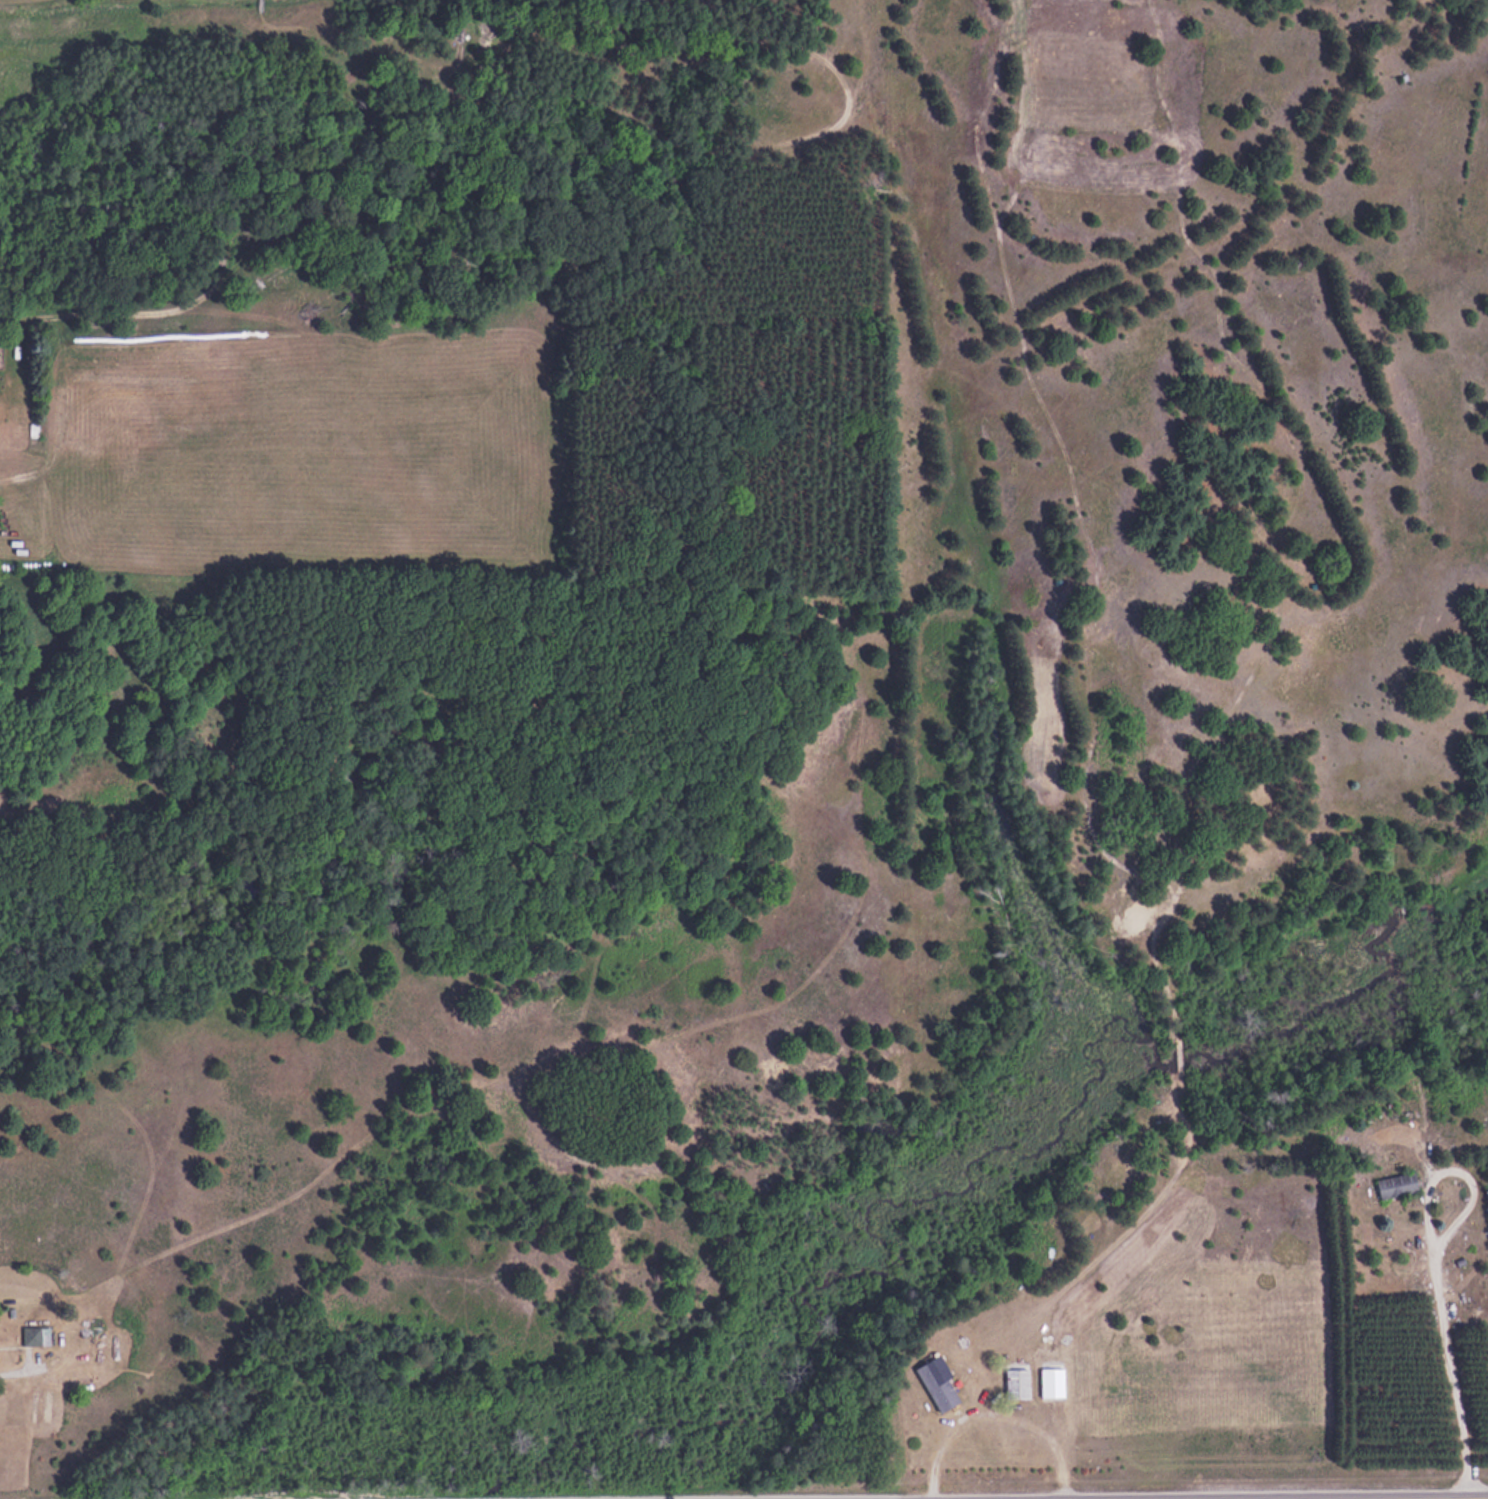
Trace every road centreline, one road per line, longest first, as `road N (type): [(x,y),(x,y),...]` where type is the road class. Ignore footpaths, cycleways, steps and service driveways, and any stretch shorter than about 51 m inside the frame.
road 1 (residential): [(1487,1476),(978,1498)]

